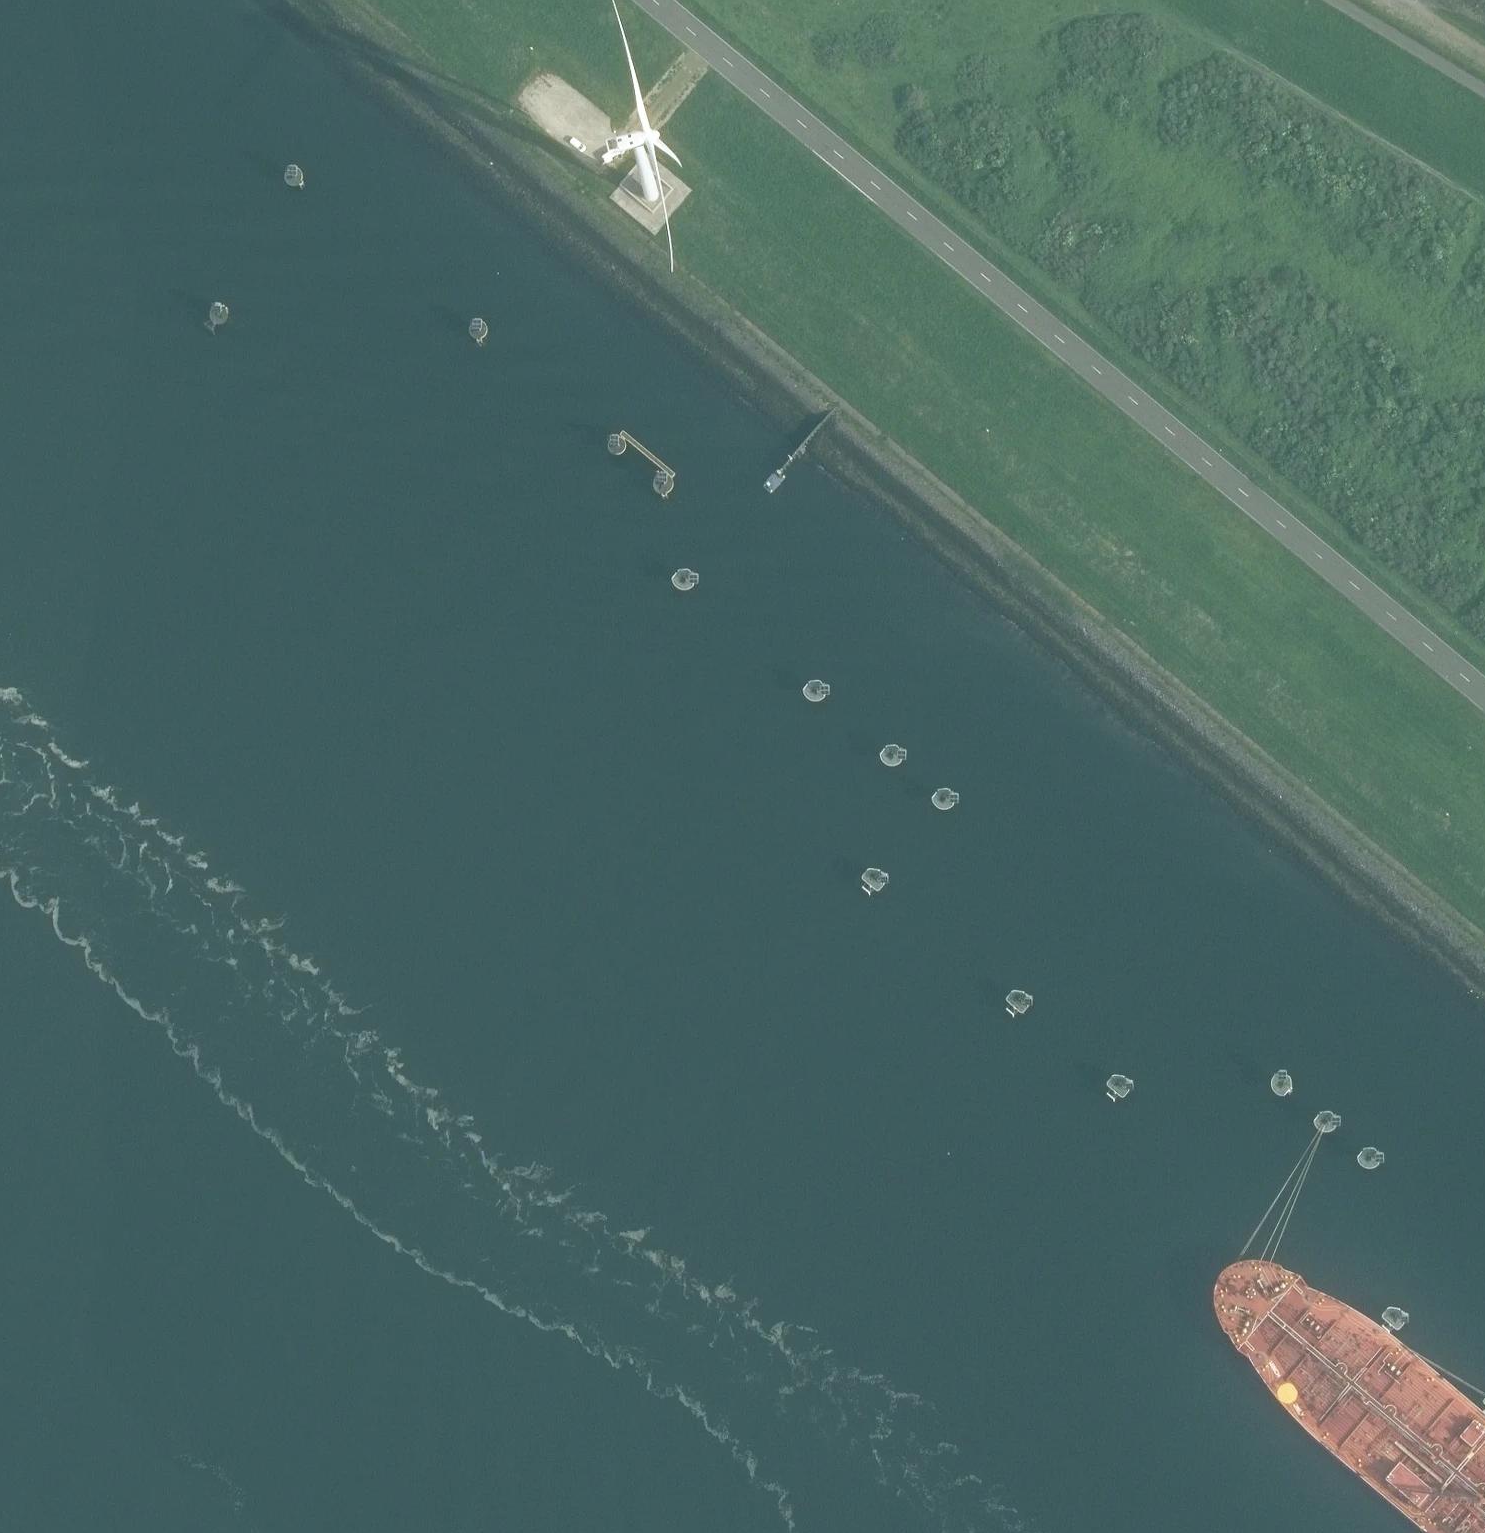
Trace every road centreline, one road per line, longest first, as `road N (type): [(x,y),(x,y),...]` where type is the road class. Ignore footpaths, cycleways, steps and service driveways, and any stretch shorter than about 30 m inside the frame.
road 1 (tertiary): [(1484,694),(654,0)]

